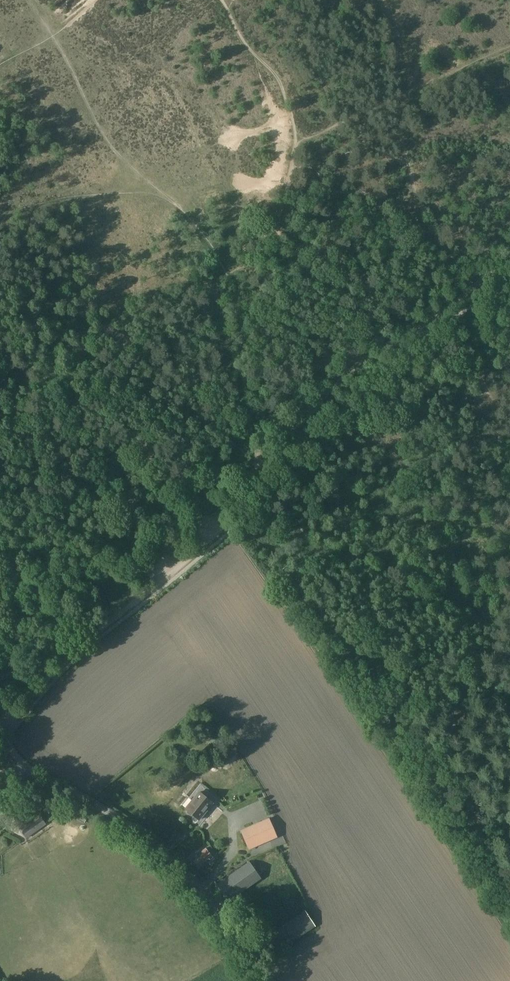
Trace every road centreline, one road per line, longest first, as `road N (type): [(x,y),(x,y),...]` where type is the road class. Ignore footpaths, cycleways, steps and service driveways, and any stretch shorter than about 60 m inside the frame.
road 1 (track): [(509,252),(462,297),(347,372),(258,467)]
road 2 (unclassified): [(42,777),(107,810),(166,854),(272,980)]
road 3 (track): [(194,552),(71,654),(6,729)]
road 4 (track): [(487,295),(427,215),(400,130),(406,92)]
road 5 (track): [(295,142),(406,92)]

